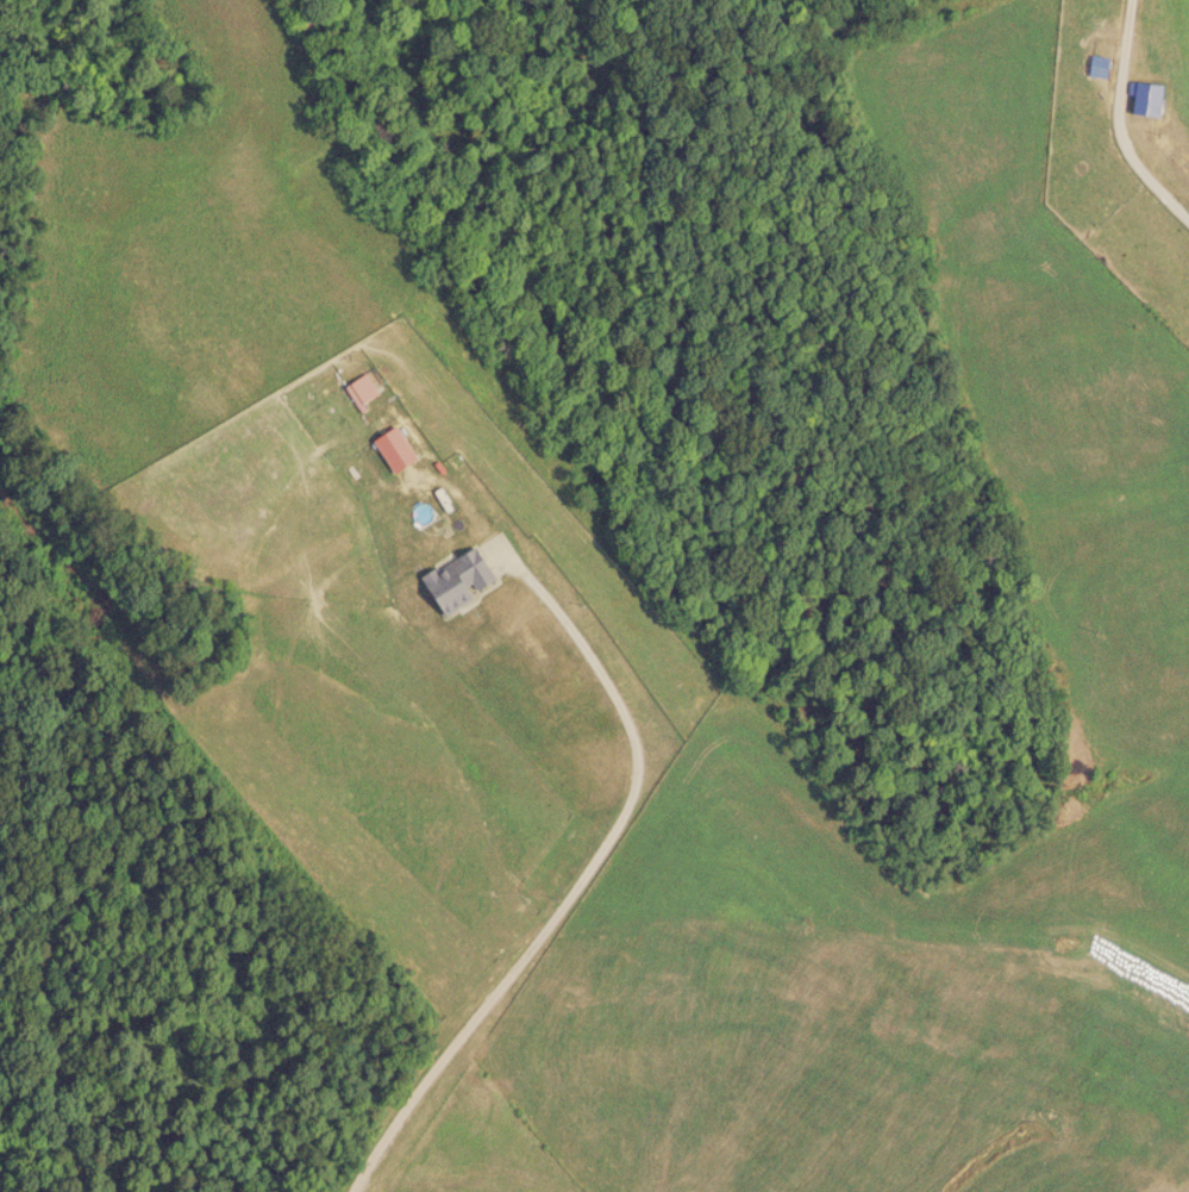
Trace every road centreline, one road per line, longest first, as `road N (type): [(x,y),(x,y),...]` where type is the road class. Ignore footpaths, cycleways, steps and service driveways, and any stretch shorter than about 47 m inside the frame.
road 1 (residential): [(1188,275),(1165,251),(1140,108)]

